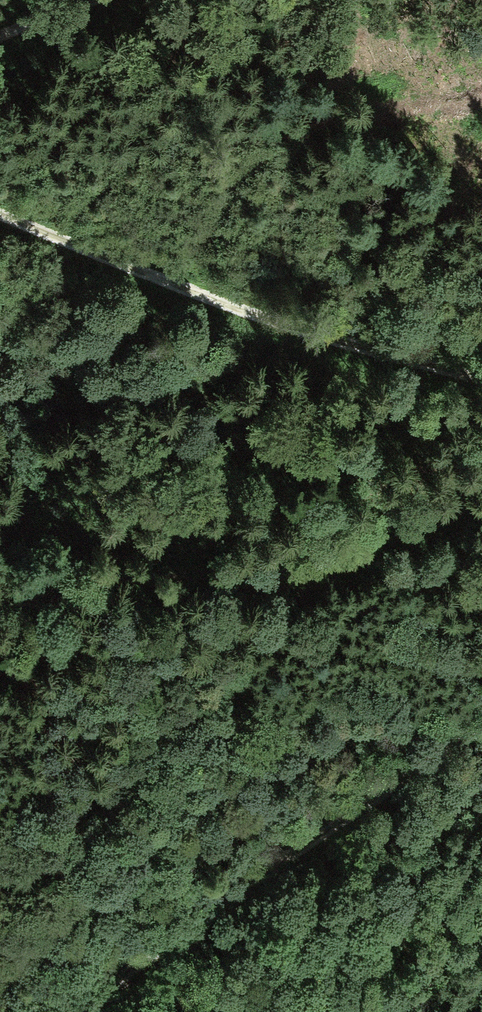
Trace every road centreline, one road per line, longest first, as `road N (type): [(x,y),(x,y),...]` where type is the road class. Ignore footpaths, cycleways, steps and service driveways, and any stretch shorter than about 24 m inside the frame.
road 1 (track): [(481,380),(260,318),(0,219)]
road 2 (track): [(481,724),(162,944),(80,1011)]
road 3 (track): [(0,562),(149,576),(204,572),(481,502)]

